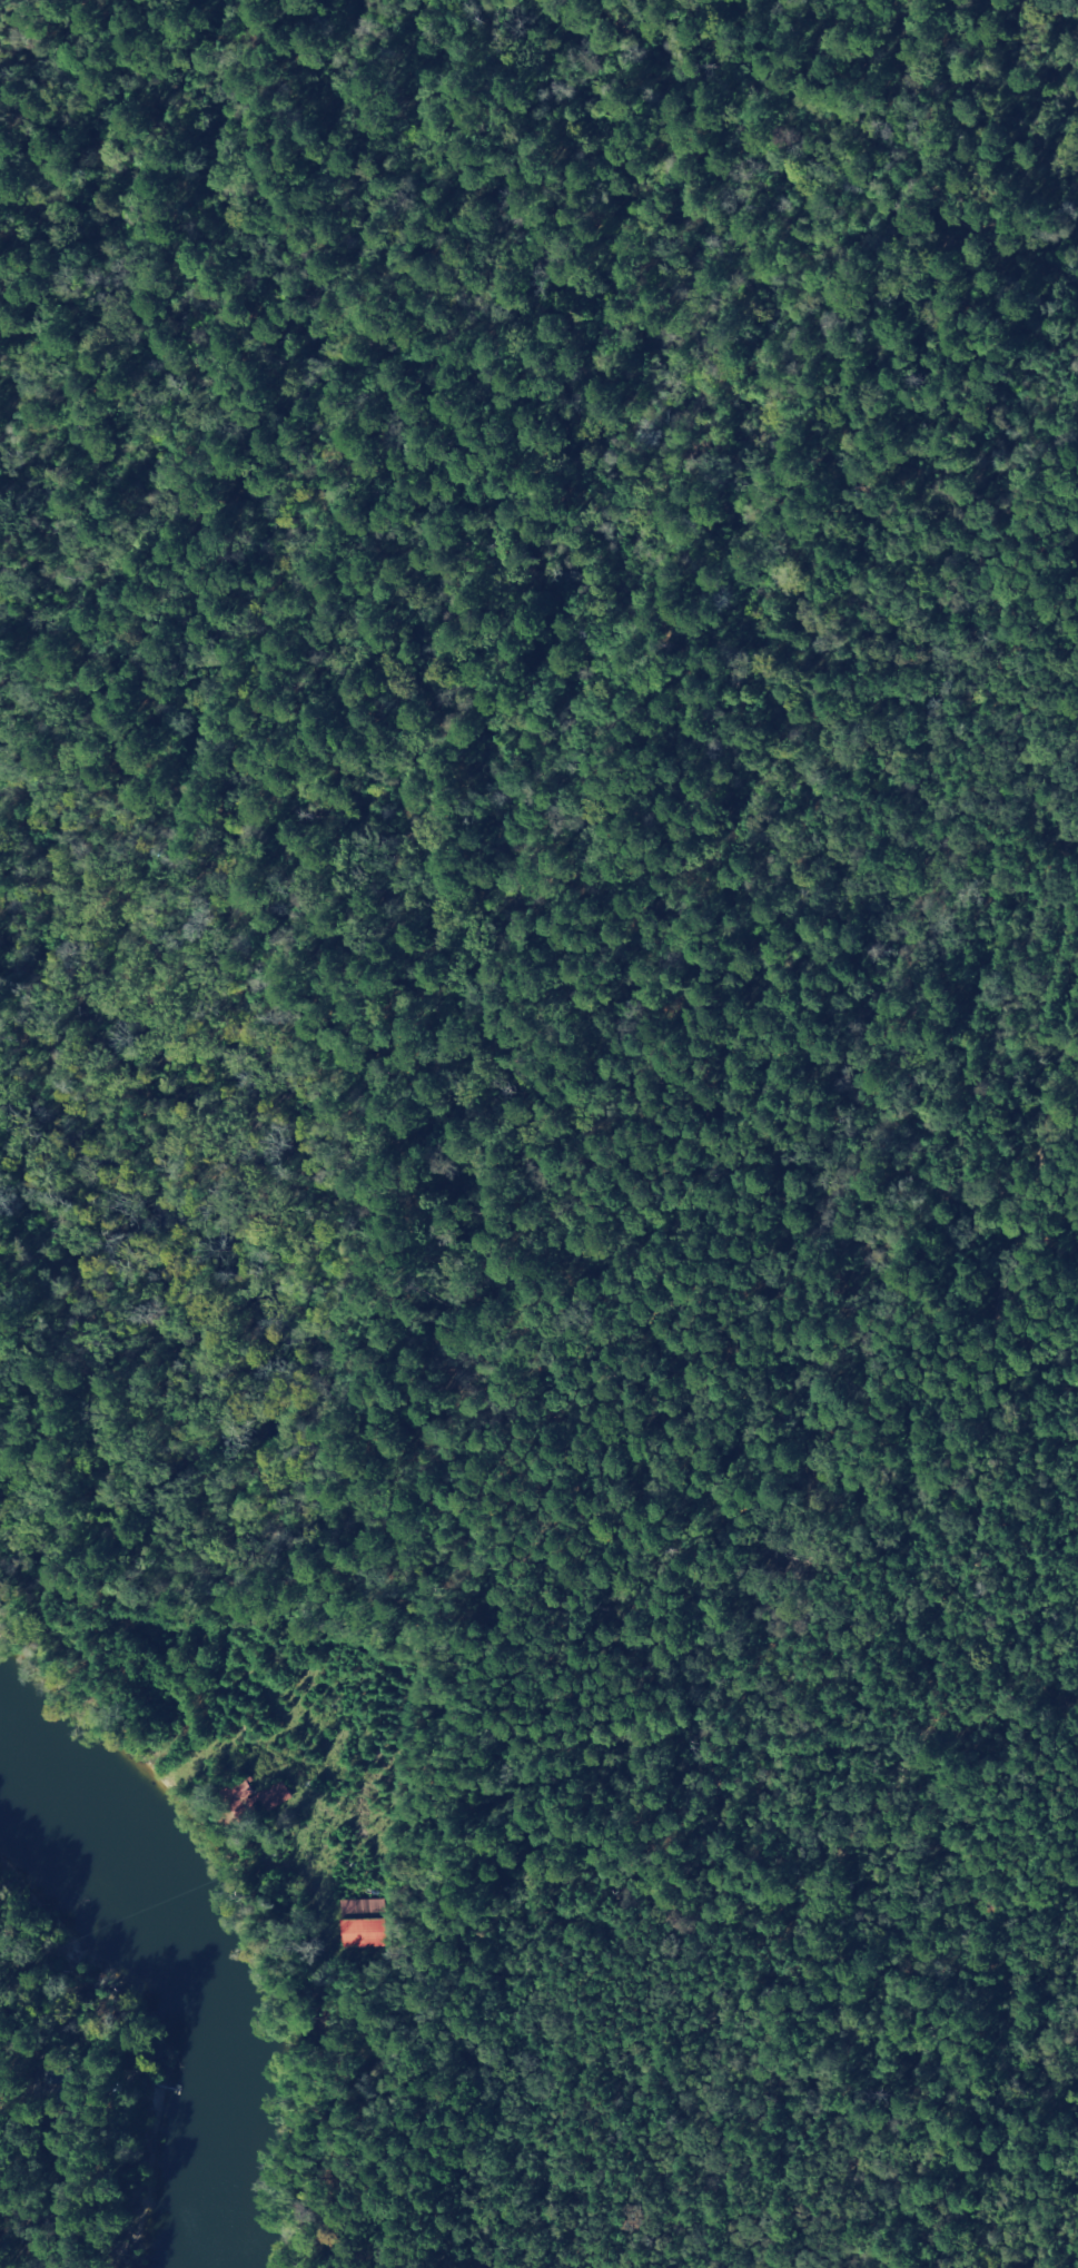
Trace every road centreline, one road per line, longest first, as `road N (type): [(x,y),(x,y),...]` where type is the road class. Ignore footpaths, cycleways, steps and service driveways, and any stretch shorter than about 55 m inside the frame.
road 1 (residential): [(790,2267),(889,2161),(922,2061),(894,1956),(978,1485),(1000,1280),(1077,1066)]
road 2 (residential): [(560,2267),(497,1972),(464,1890),(376,1823),(304,1795)]
road 3 (residential): [(1077,330),(1028,297),(956,208),(929,114),(936,0)]

